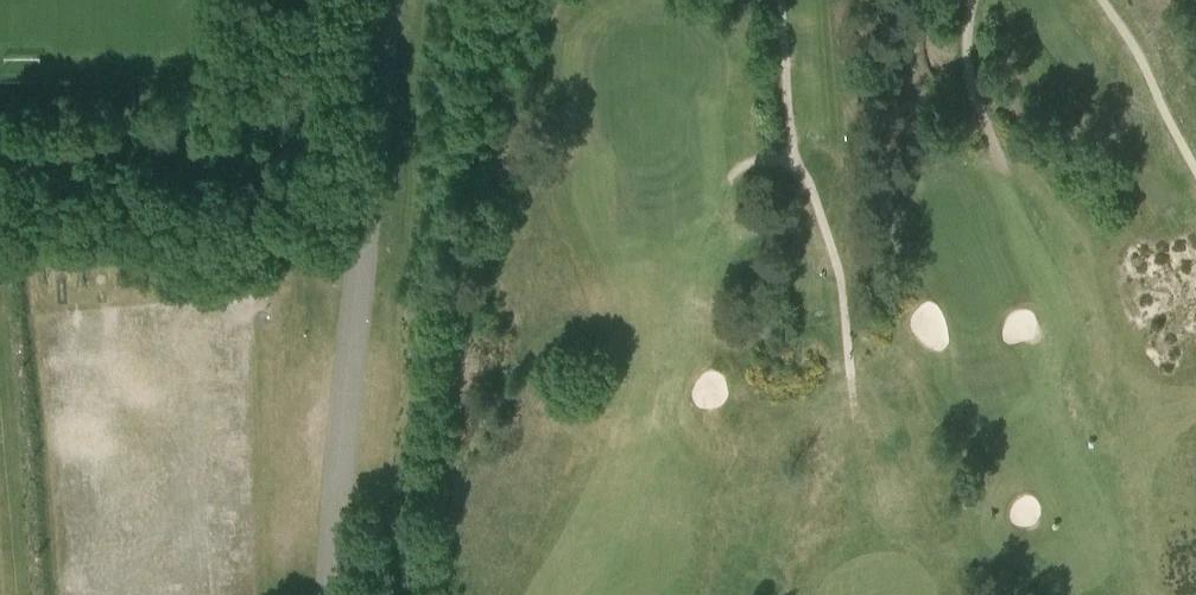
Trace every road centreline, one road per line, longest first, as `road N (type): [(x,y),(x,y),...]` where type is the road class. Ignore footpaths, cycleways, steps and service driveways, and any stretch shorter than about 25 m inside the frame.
road 1 (unclassified): [(331,594),(387,0)]
road 2 (track): [(1195,172),(1137,50),(1103,0)]

